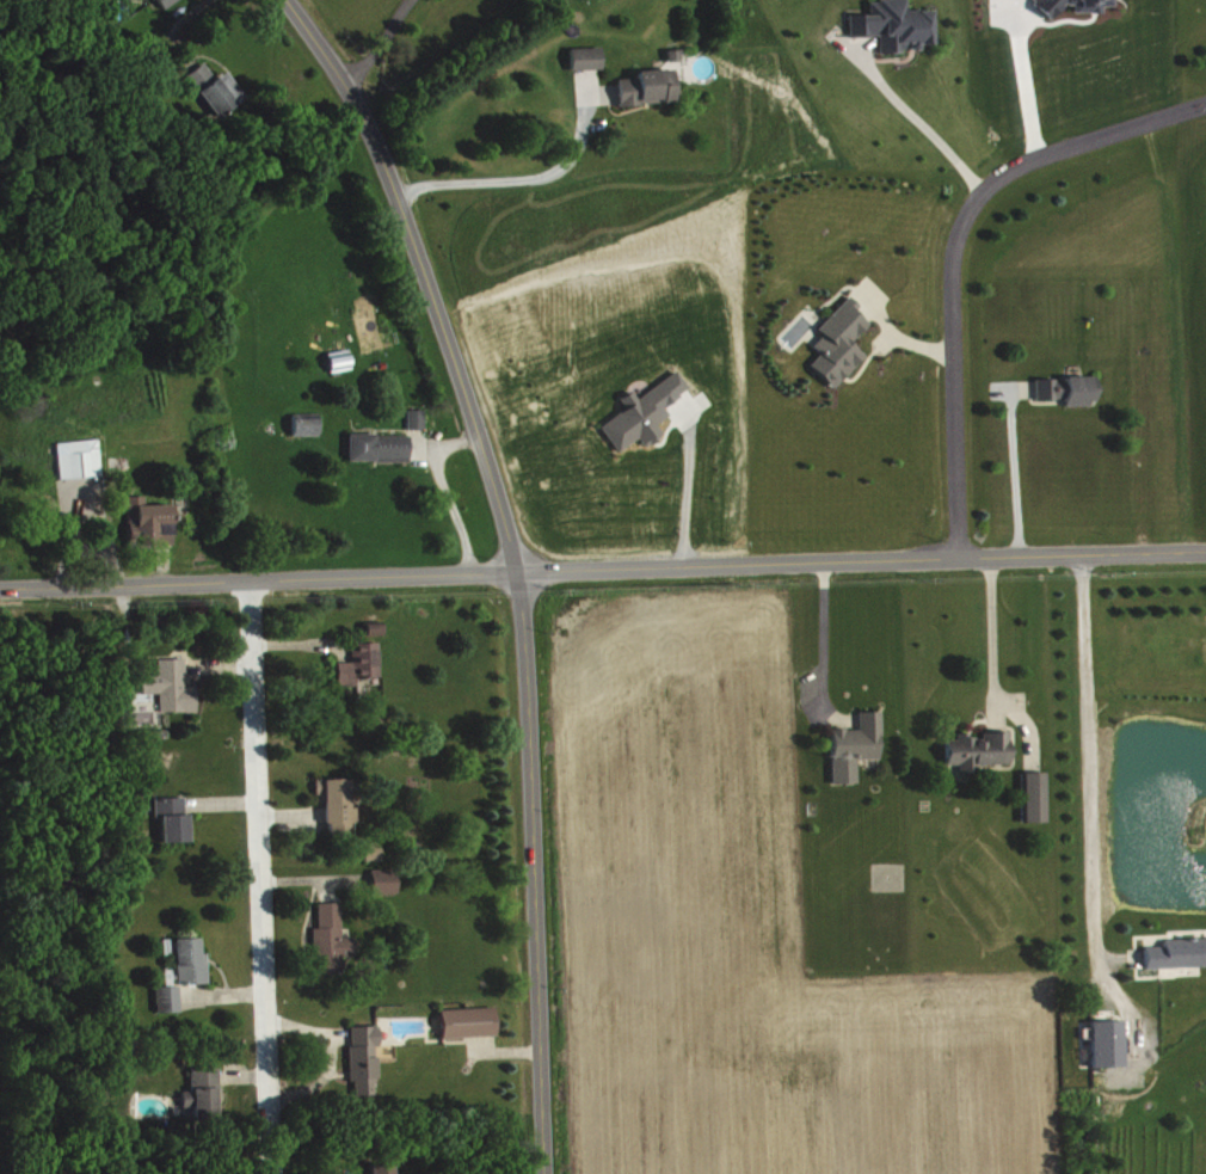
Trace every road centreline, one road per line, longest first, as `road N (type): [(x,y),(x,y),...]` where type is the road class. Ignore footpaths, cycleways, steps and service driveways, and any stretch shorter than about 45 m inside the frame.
road 1 (tertiary): [(543,1173),(519,570),(400,195),(350,79),(289,0)]
road 2 (tertiary): [(1205,552),(0,591)]
road 3 (residential): [(956,560),(950,290),(955,233),(966,211),(1015,167),(1205,103)]
road 4 (residential): [(272,1173),(251,585)]

